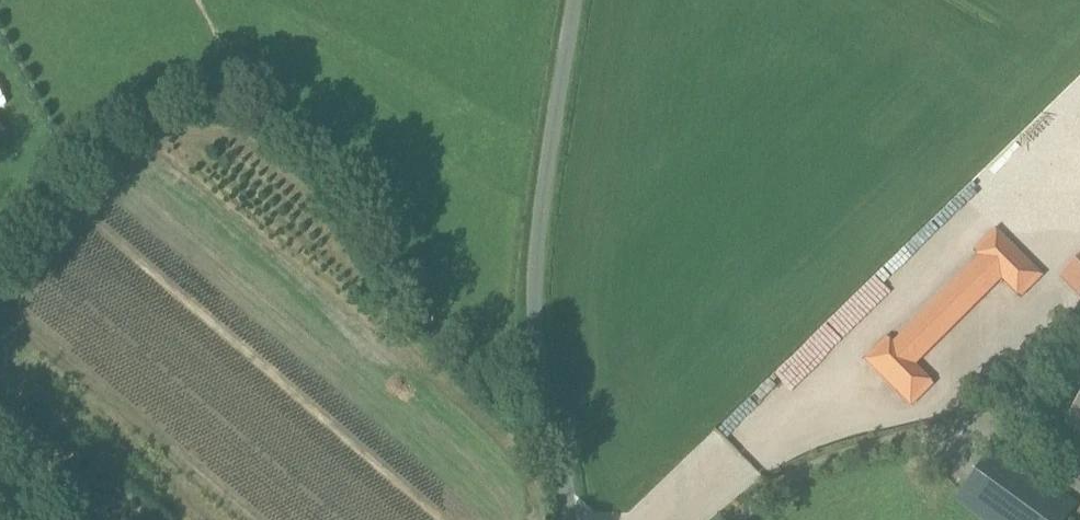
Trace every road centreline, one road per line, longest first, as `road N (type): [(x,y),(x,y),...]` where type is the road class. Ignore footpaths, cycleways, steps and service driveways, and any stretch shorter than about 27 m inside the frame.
road 1 (unclassified): [(569,519),(539,336),(539,224),(580,0)]

